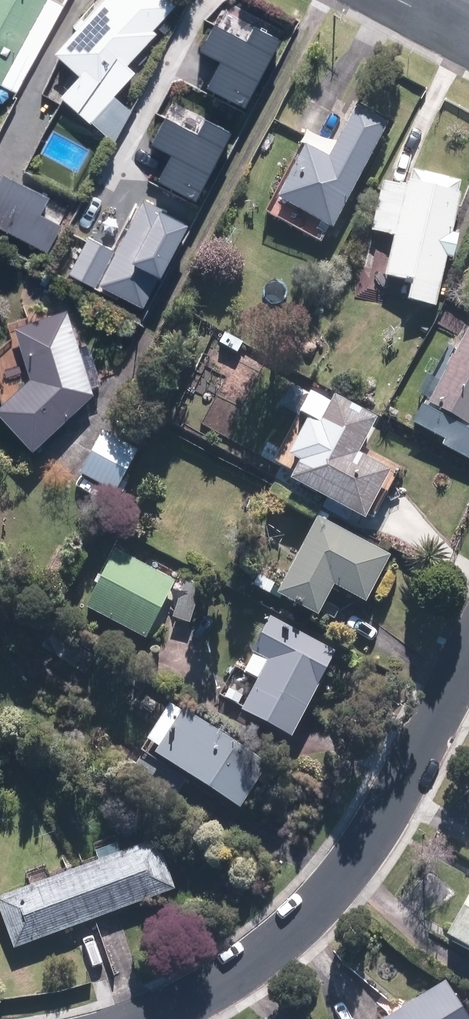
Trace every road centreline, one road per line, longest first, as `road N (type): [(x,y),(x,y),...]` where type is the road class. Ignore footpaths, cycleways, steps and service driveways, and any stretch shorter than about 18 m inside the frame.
road 1 (residential): [(160,1018),(240,976),(317,911),(378,830),(468,664)]

